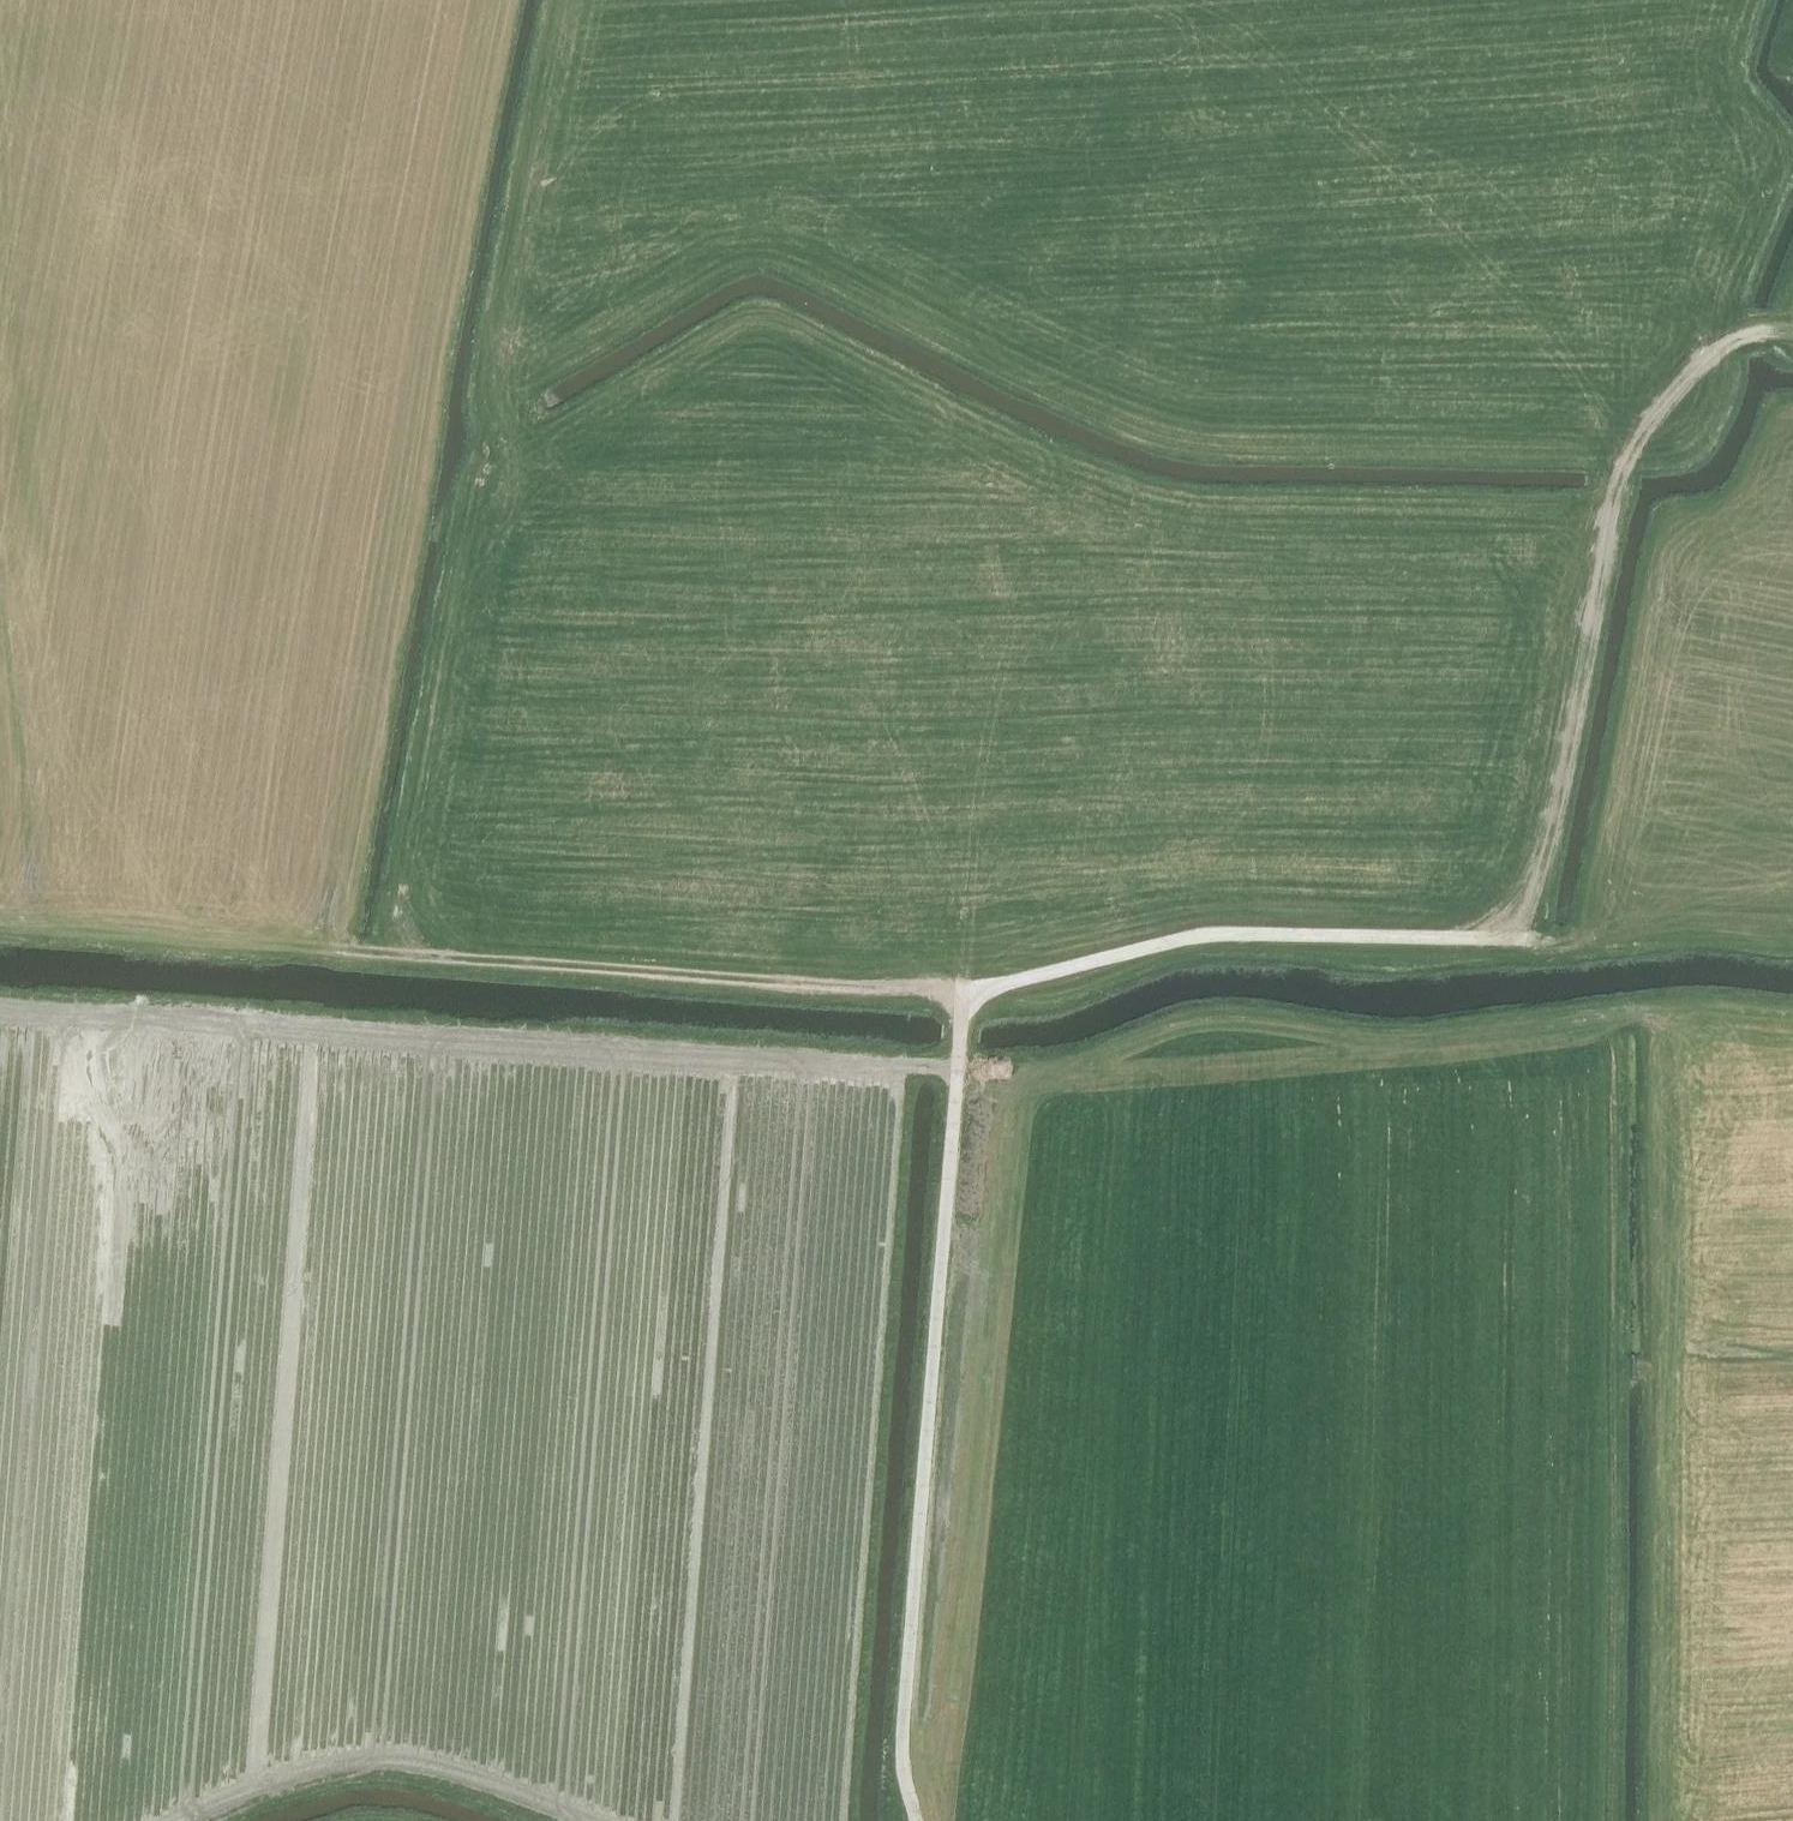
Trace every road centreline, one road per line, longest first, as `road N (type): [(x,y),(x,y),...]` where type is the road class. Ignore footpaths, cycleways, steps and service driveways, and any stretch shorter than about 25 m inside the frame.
road 1 (track): [(1546,939),(1193,937),(963,995),(902,1745),(917,1820)]

